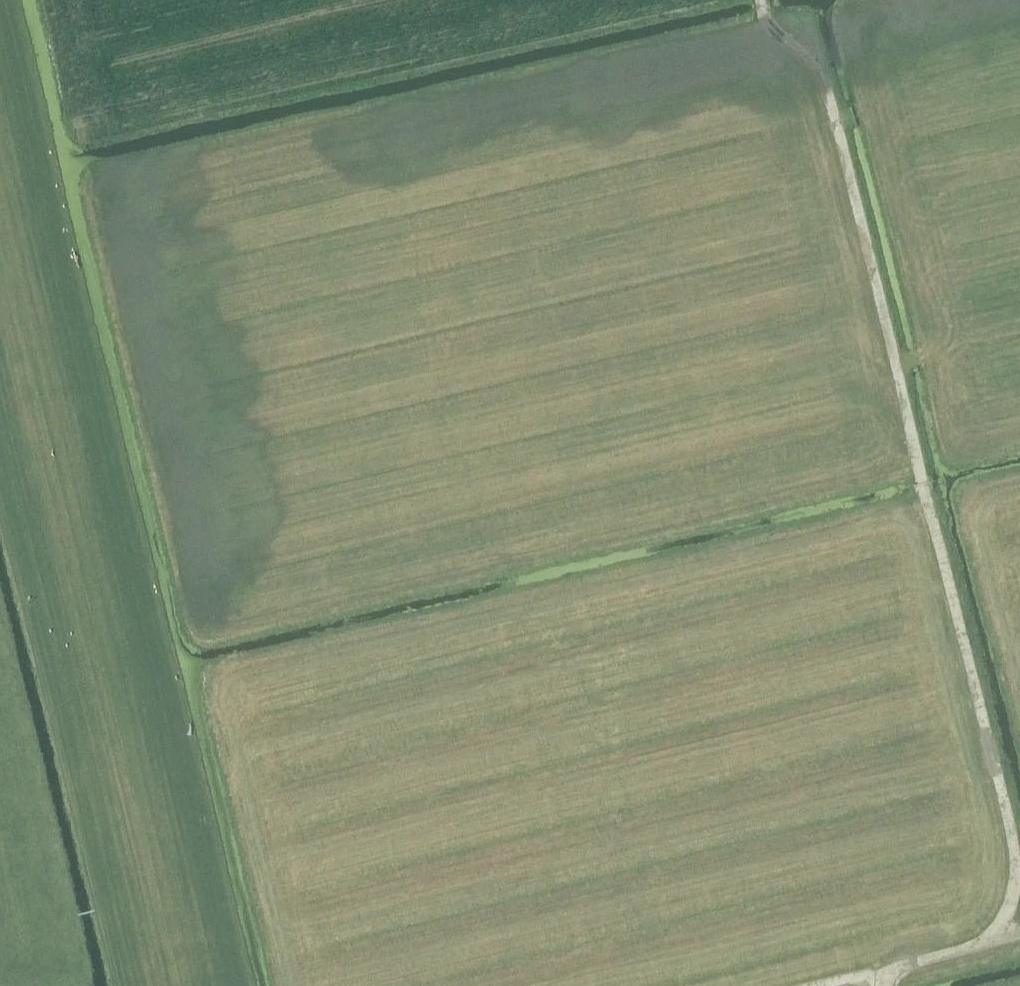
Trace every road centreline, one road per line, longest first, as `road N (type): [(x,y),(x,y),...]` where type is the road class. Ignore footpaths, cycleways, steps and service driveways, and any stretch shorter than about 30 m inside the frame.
road 1 (track): [(765,0),(771,30),(815,63),(874,255),(1012,825),(1017,857),(1002,941)]
road 2 (track): [(1002,941),(903,971),(886,985)]

